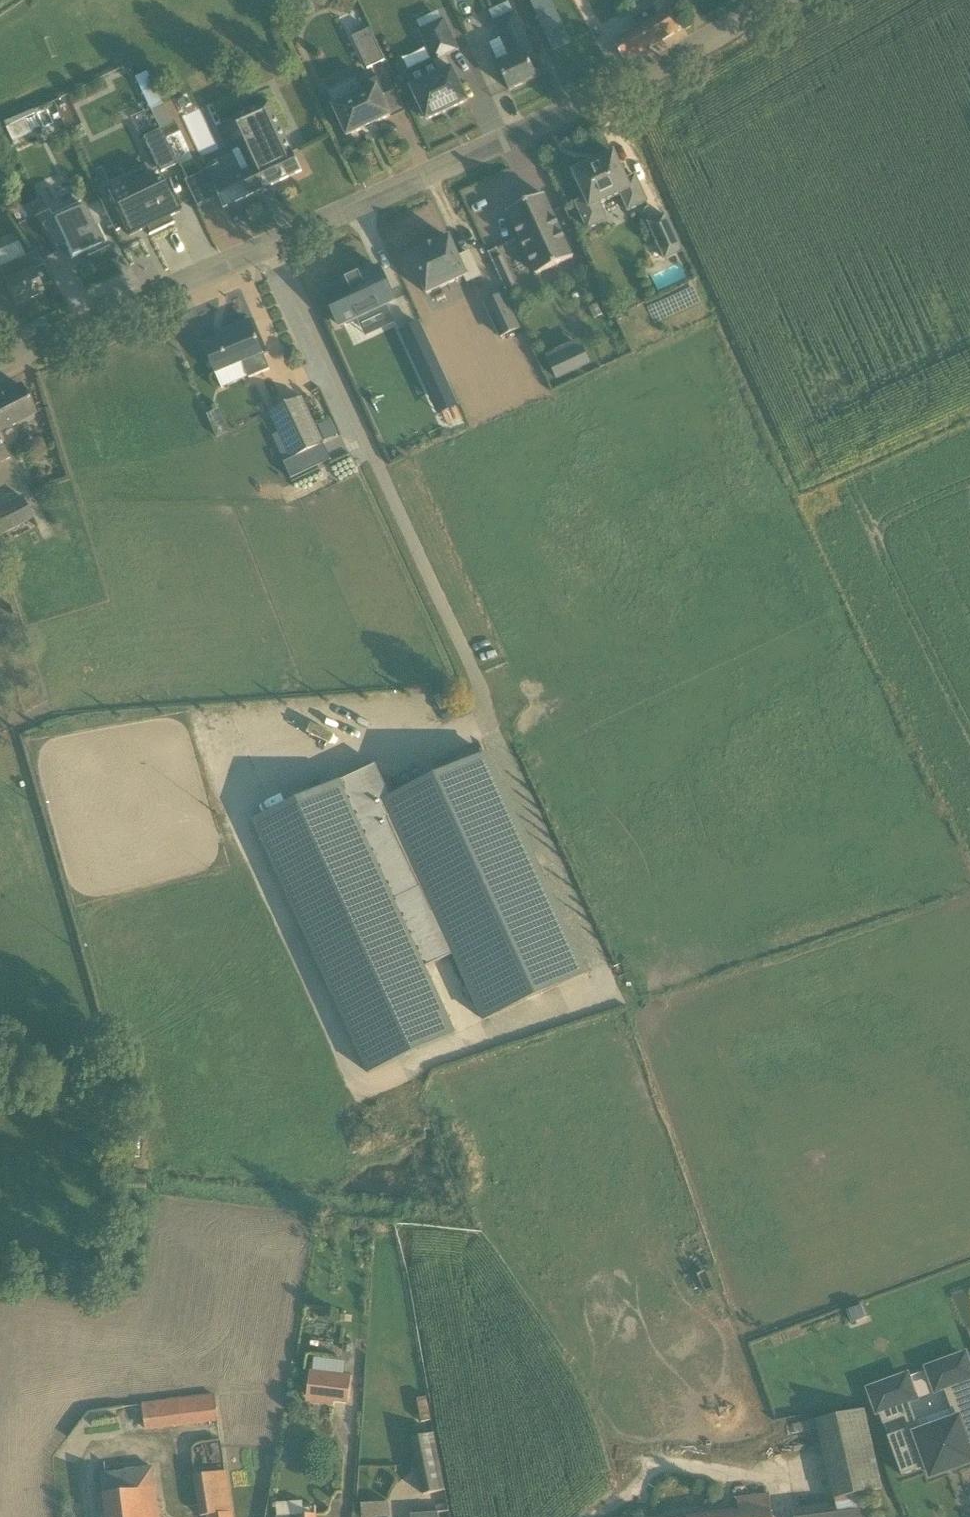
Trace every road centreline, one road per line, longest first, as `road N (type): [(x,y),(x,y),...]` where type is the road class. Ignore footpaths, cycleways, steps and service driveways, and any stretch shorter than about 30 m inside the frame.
road 1 (unclassified): [(0,368),(656,73),(784,0)]

